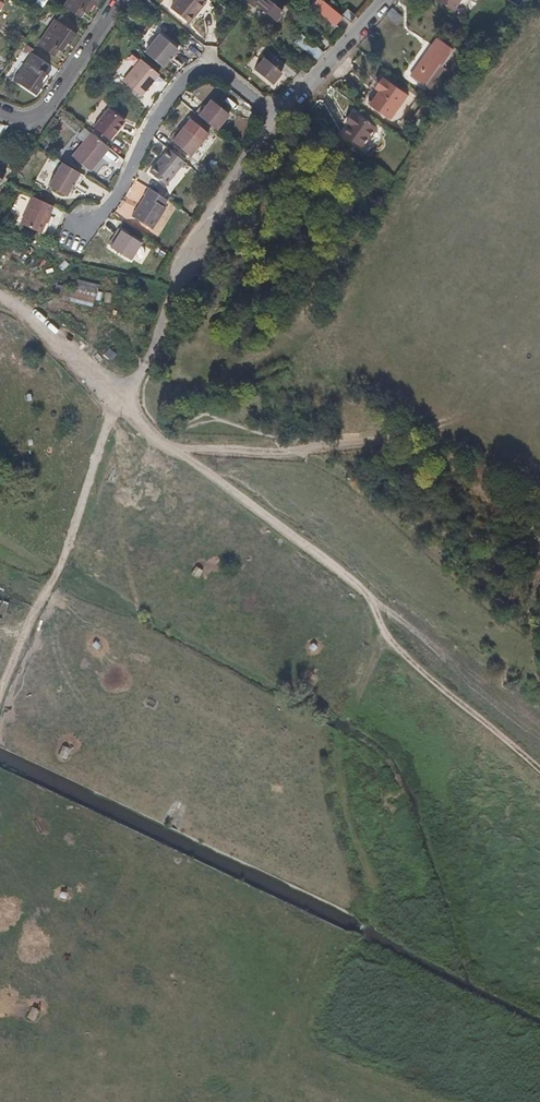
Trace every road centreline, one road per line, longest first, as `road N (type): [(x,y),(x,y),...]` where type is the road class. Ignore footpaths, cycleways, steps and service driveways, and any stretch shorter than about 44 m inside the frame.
road 1 (track): [(539,769),(418,665),(380,620),(368,593),(145,422),(114,389),(65,550),(0,700)]
road 2 (track): [(263,132),(179,287),(147,365),(114,389),(0,300)]
road 3 (residential): [(275,118),(213,66),(195,73),(112,203),(74,245)]
road 4 (residential): [(0,111),(38,123),(122,0)]
road 5 (residential): [(386,0),(275,118)]

